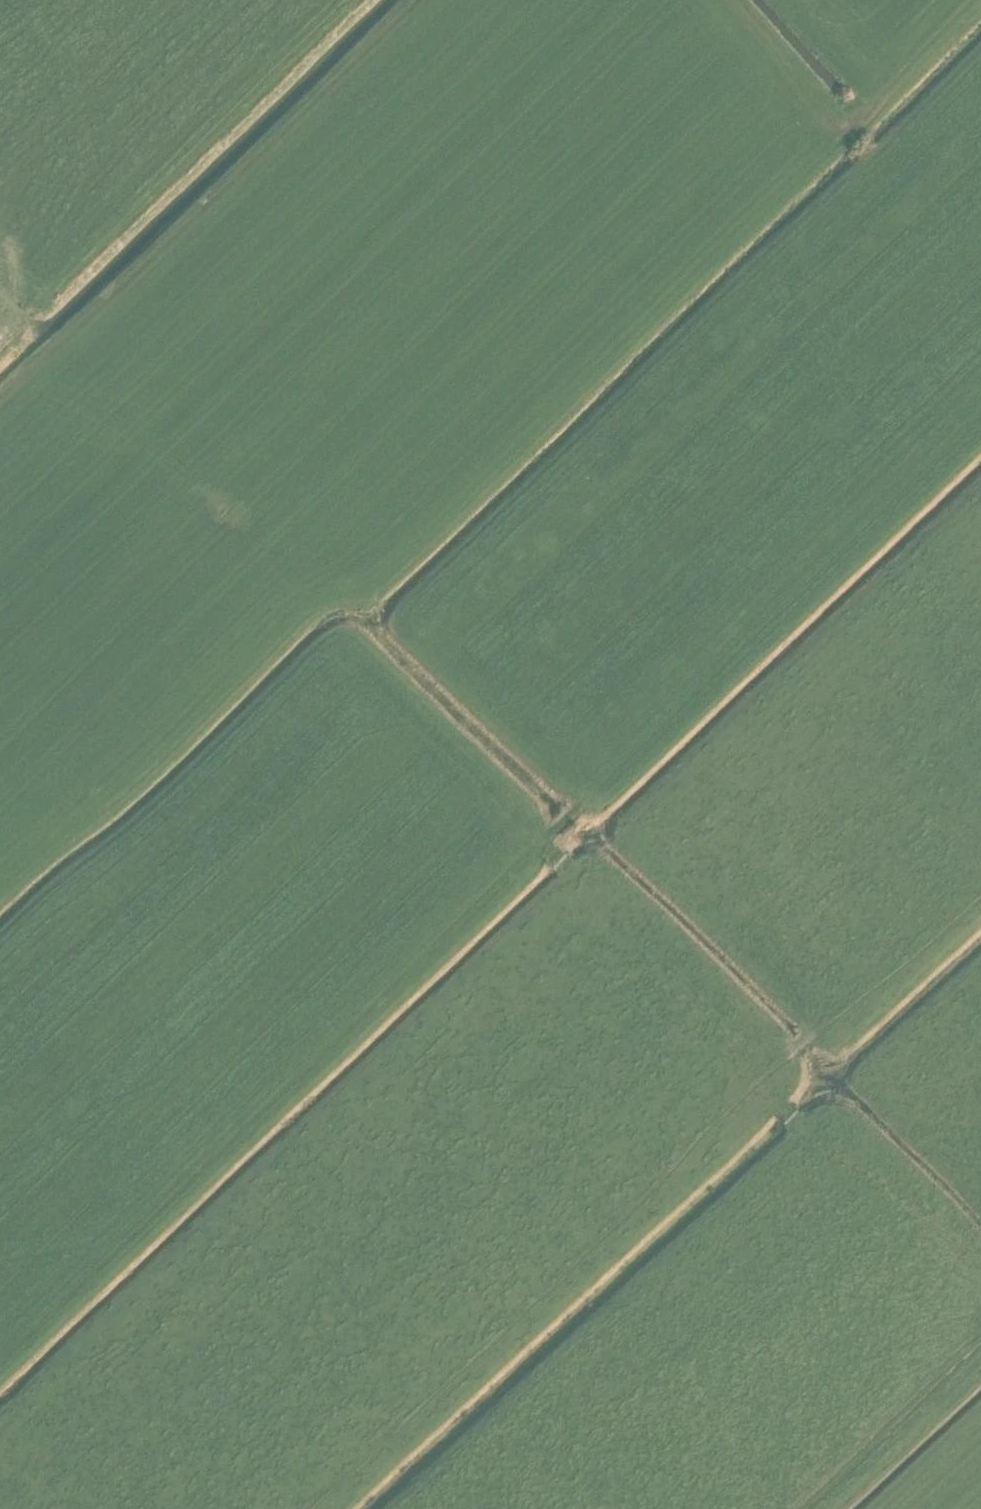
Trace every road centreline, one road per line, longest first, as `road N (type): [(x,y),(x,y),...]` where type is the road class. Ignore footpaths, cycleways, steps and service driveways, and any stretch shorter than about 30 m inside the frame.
road 1 (track): [(841,1508),(980,1380)]

